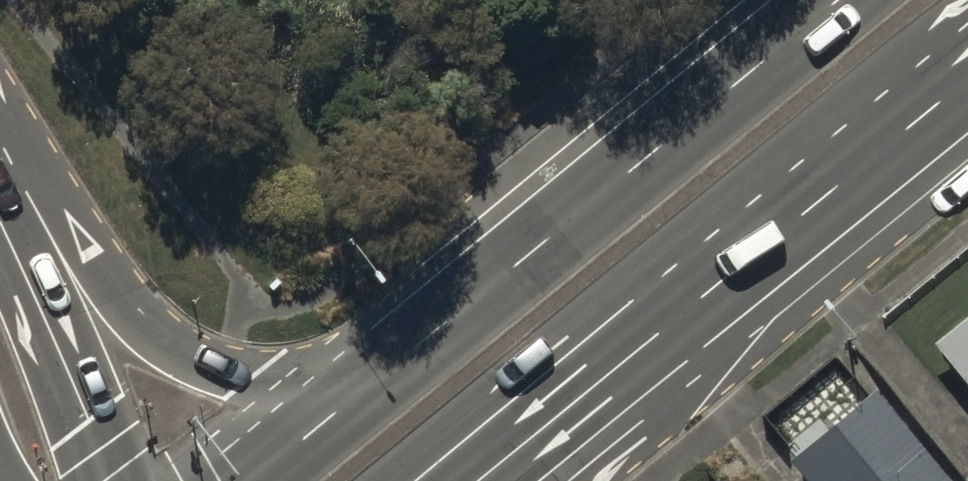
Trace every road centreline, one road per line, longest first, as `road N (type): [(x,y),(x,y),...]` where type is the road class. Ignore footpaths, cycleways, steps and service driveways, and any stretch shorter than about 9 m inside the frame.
road 1 (secondary): [(372,386),(839,0)]
road 2 (secondary): [(967,108),(512,480)]
road 3 (secondary): [(0,95),(135,321),(169,346),(210,360),(372,386)]
road 4 (secondary): [(0,217),(112,480)]
road 5 (secondary): [(254,480),(372,386)]

